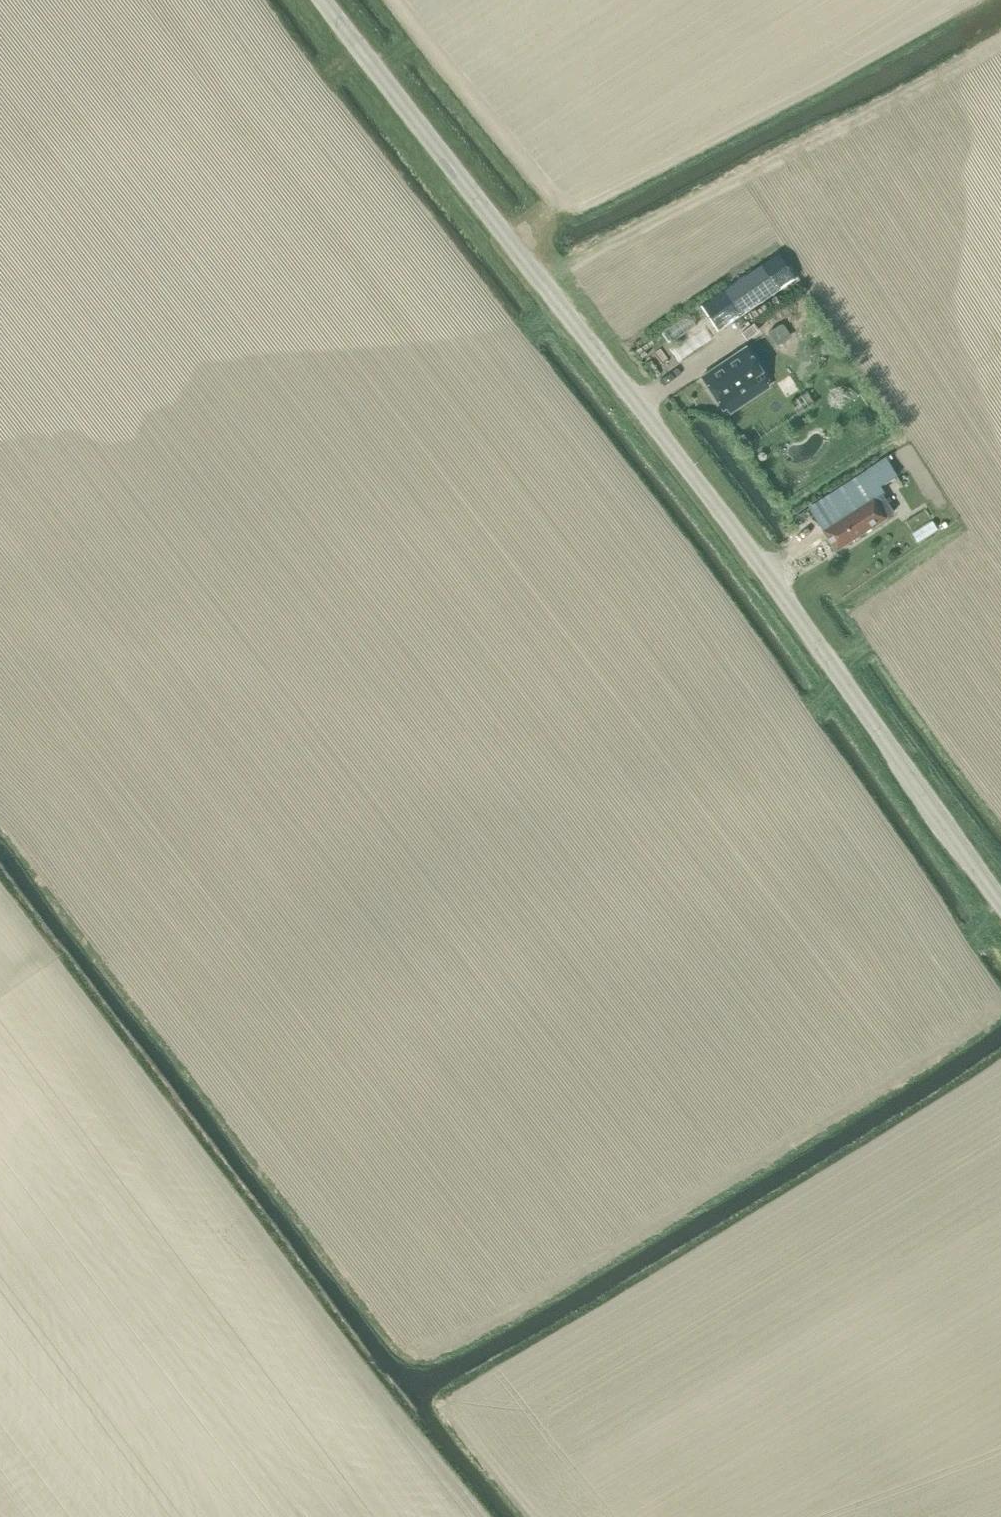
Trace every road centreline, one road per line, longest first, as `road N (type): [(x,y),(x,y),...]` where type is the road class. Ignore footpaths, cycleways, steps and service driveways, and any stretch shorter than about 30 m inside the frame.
road 1 (unclassified): [(1000,903),(680,462),(327,0)]

